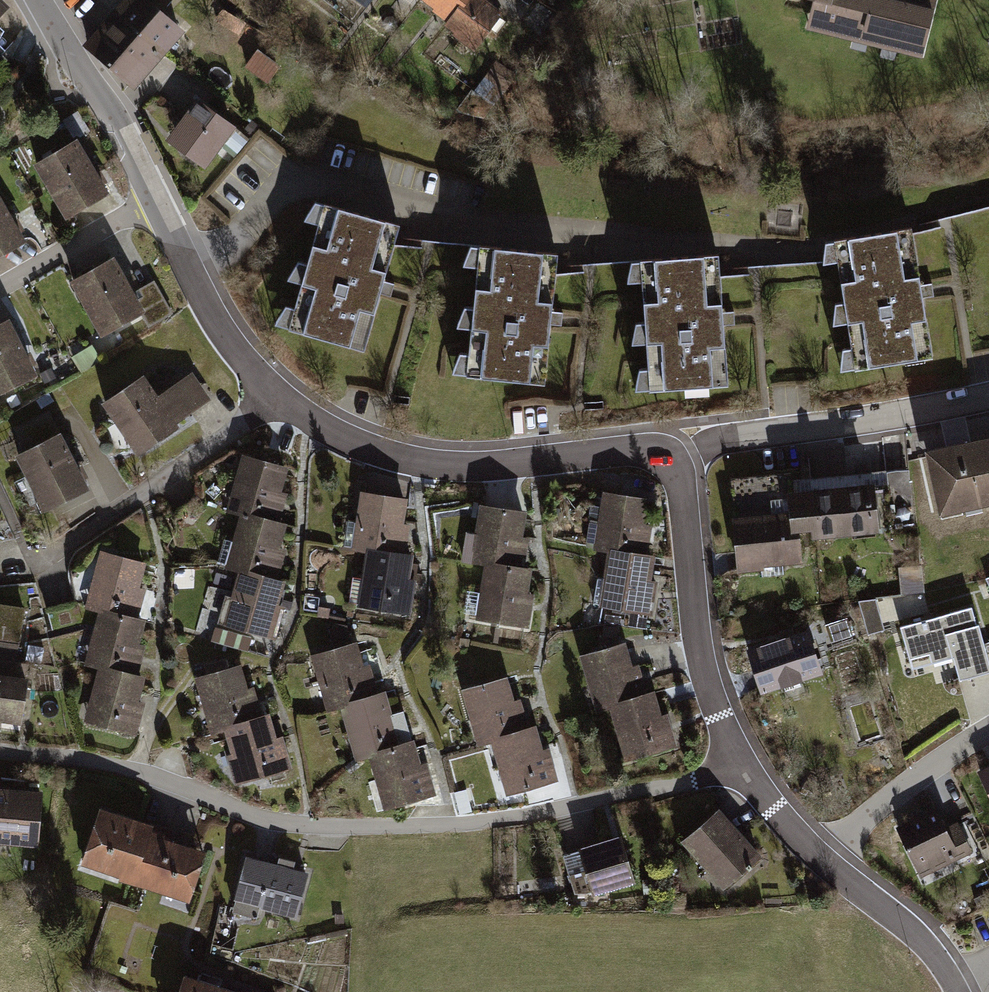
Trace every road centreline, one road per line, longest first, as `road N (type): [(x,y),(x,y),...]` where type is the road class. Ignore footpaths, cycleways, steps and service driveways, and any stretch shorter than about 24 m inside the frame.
road 1 (residential): [(740,765),(696,783),(460,826),(316,830),(242,817),(142,777),(0,743)]
road 2 (residential): [(660,446),(450,468),(351,443),(274,395)]
road 3 (residential): [(274,395),(44,561),(0,478)]
road 4 (residential): [(988,393),(911,414),(660,446)]
road 5 (residential): [(740,765),(699,649),(678,473),(660,446)]
road 6 (residential): [(274,395),(239,357),(155,197)]
road 7 (residential): [(155,197),(40,0)]
road 8 (residential): [(822,858),(832,839),(988,730)]
road 9 (residential): [(952,982),(914,935),(822,858)]
road 10 (residential): [(155,197),(0,281)]
road 11 (residential): [(822,858),(740,765)]

